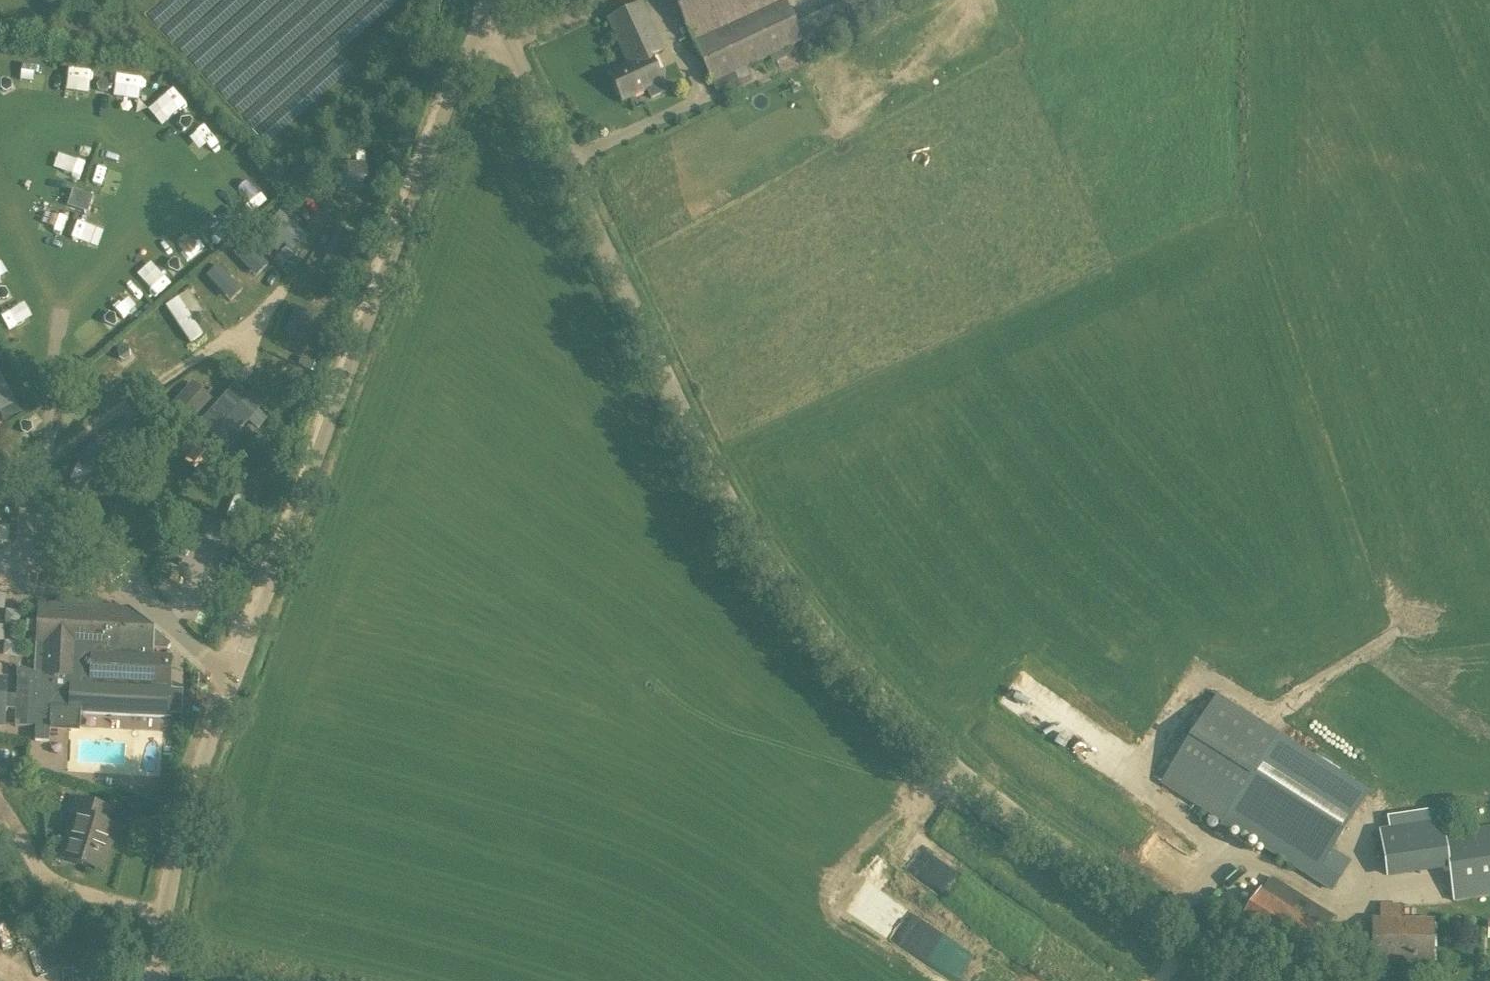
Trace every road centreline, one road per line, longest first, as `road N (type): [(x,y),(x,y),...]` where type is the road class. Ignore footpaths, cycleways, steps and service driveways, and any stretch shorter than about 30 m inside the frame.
road 1 (unclassified): [(1250,980),(1075,864),(934,748),(868,685),(766,559),(684,419),(494,13)]
road 2 (unclassified): [(155,980),(178,836),(360,330),(465,64),(494,13)]

